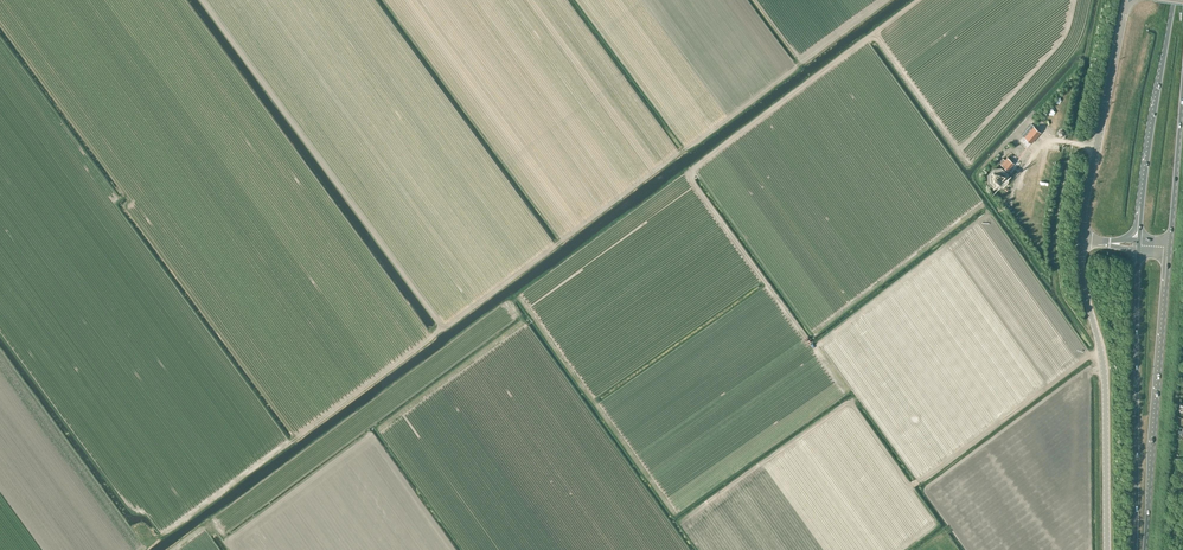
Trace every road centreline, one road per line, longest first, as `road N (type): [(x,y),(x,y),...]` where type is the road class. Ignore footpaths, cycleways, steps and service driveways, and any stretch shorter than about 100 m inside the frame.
road 1 (unclassified): [(1107,549),(1104,370),(1084,288),(1082,240)]
road 2 (primary): [(1144,549),(1169,248)]
road 3 (primary): [(1139,251),(1135,549)]
road 4 (tertiary): [(1082,240),(1128,0)]
road 5 (primary): [(1173,0),(1139,240)]
road 6 (primary): [(1169,248),(1182,102)]

